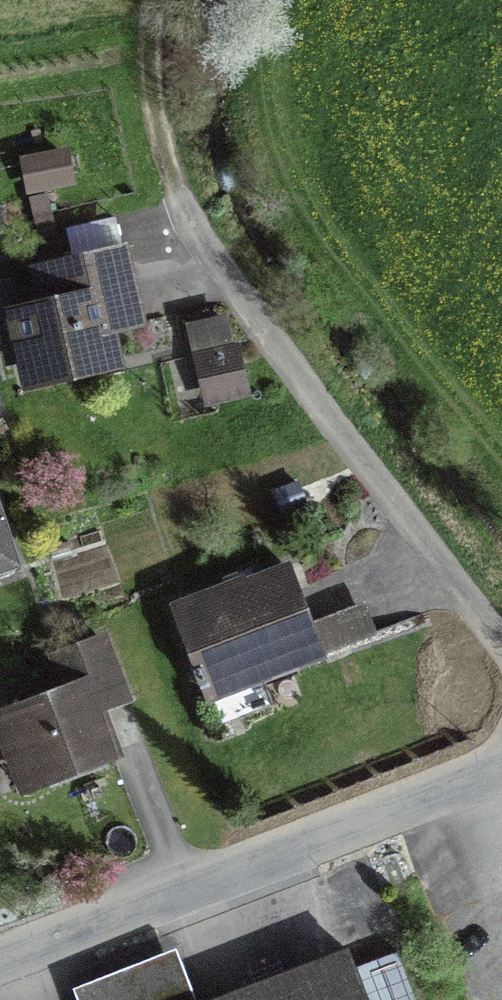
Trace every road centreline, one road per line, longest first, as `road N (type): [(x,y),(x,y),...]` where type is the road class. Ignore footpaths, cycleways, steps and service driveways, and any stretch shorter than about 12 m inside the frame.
road 1 (residential): [(0,957),(501,765)]
road 2 (residential): [(501,652),(194,232)]
road 3 (track): [(194,232),(150,120),(154,0)]

